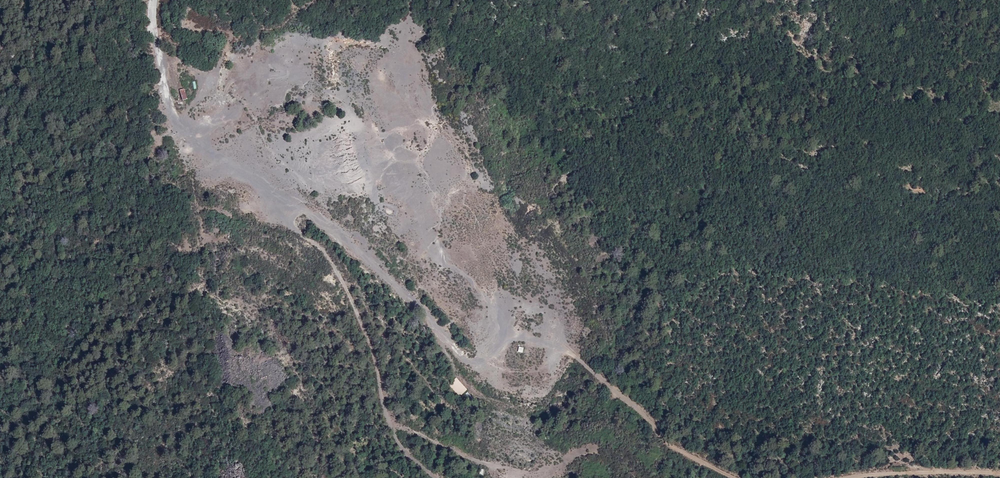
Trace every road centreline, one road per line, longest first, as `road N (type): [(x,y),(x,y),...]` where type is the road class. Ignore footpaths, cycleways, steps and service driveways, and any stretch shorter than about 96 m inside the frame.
road 1 (track): [(242,306),(204,283),(172,100),(341,229),(471,356),(508,356),(517,308),(560,312),(578,358)]

